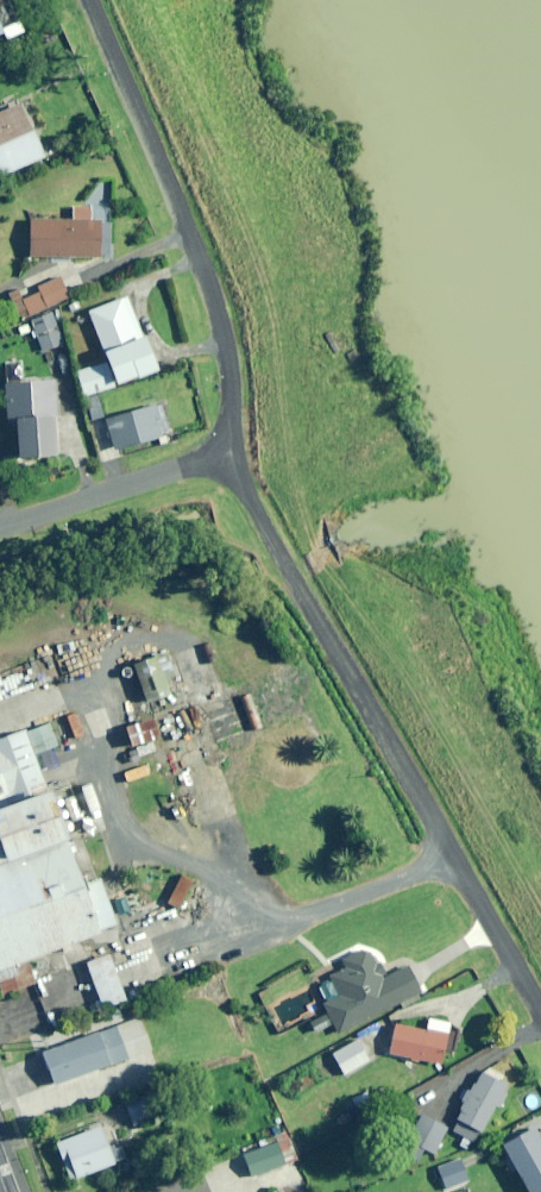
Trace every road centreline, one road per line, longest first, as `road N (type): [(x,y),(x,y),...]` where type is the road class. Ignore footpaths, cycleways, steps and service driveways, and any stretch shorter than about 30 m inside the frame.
road 1 (residential): [(540,1008),(257,518),(228,452)]
road 2 (residential): [(228,452),(230,366),(214,300),(88,0)]
road 3 (residential): [(0,522),(228,452)]

